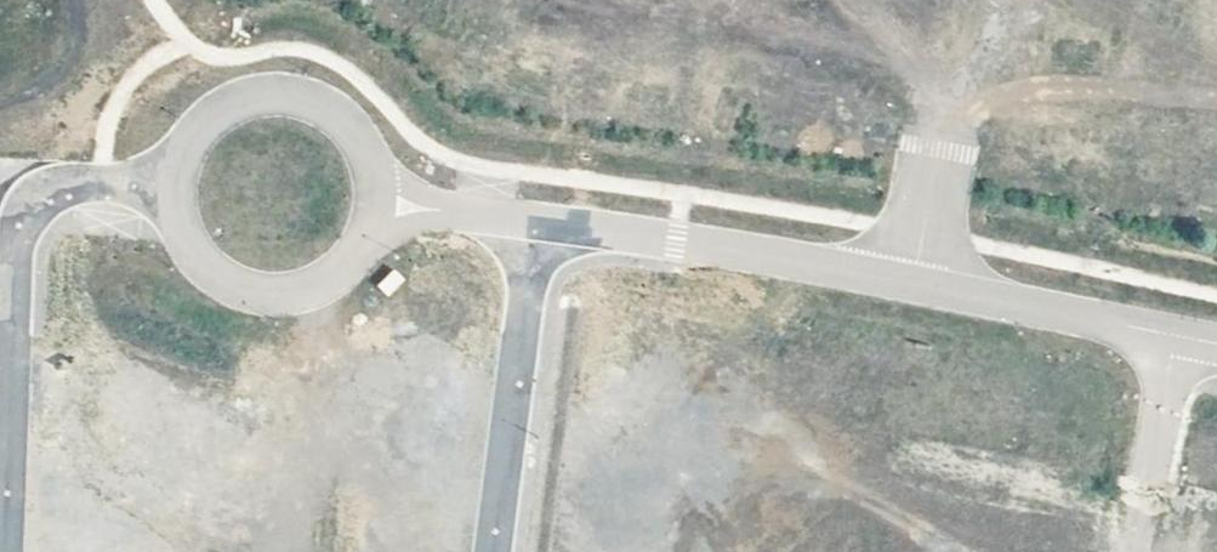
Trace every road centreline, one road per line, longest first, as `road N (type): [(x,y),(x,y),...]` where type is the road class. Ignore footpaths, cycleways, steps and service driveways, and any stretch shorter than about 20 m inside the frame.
road 1 (unclassified): [(915,284),(537,220)]
road 2 (unclassified): [(29,205),(17,222),(13,252),(4,551)]
road 3 (unclassified): [(495,551),(537,220)]
road 4 (unclassified): [(1176,335),(915,284)]
road 5 (unclassified): [(365,172),(326,115),(283,98),(216,114),(181,159)]
road 6 (unclassified): [(176,217),(197,258),(258,291),(304,285),(356,240)]
road 7 (unclassified): [(1176,335),(1144,484)]
road 8 (unclassified): [(915,284),(939,148)]

